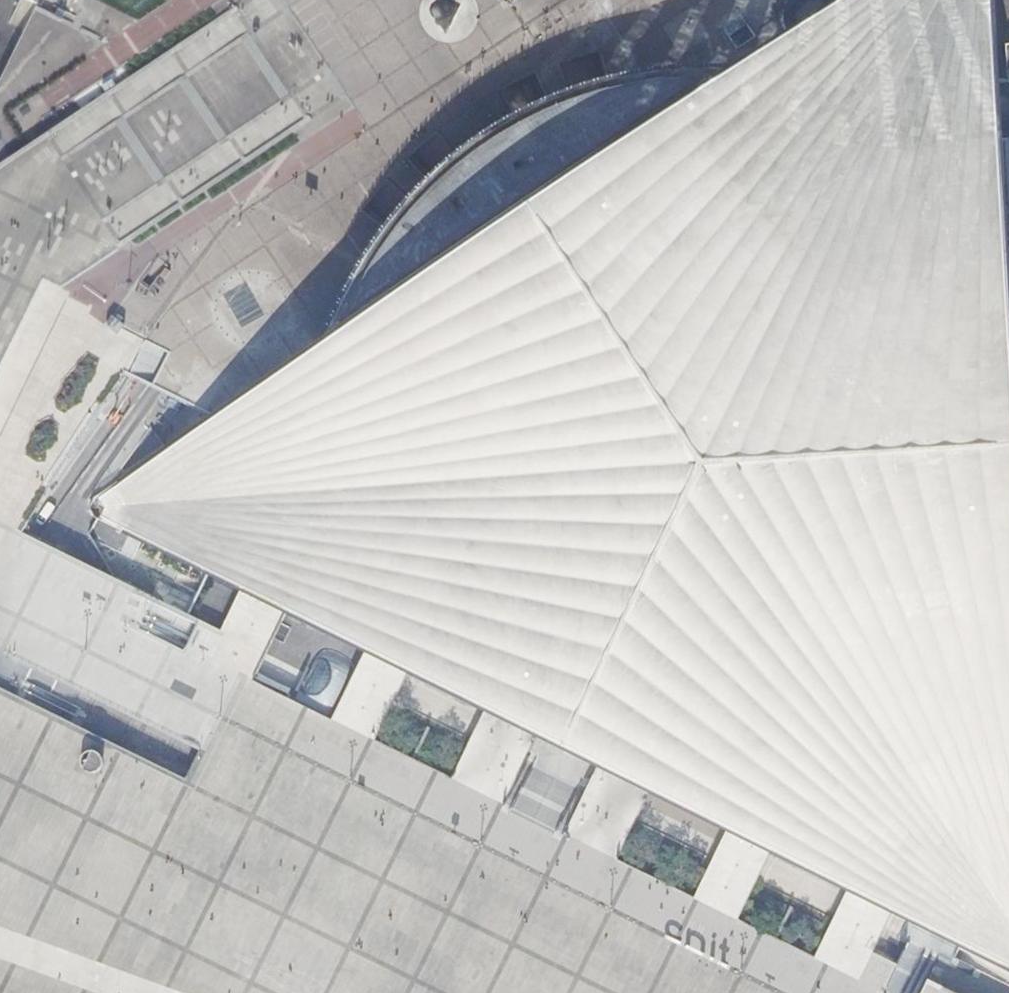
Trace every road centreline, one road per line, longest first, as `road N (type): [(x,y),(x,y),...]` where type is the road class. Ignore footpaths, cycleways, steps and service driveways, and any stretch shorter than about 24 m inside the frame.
road 1 (motorway): [(594,992),(0,689)]
road 2 (residential): [(36,136),(114,251)]

